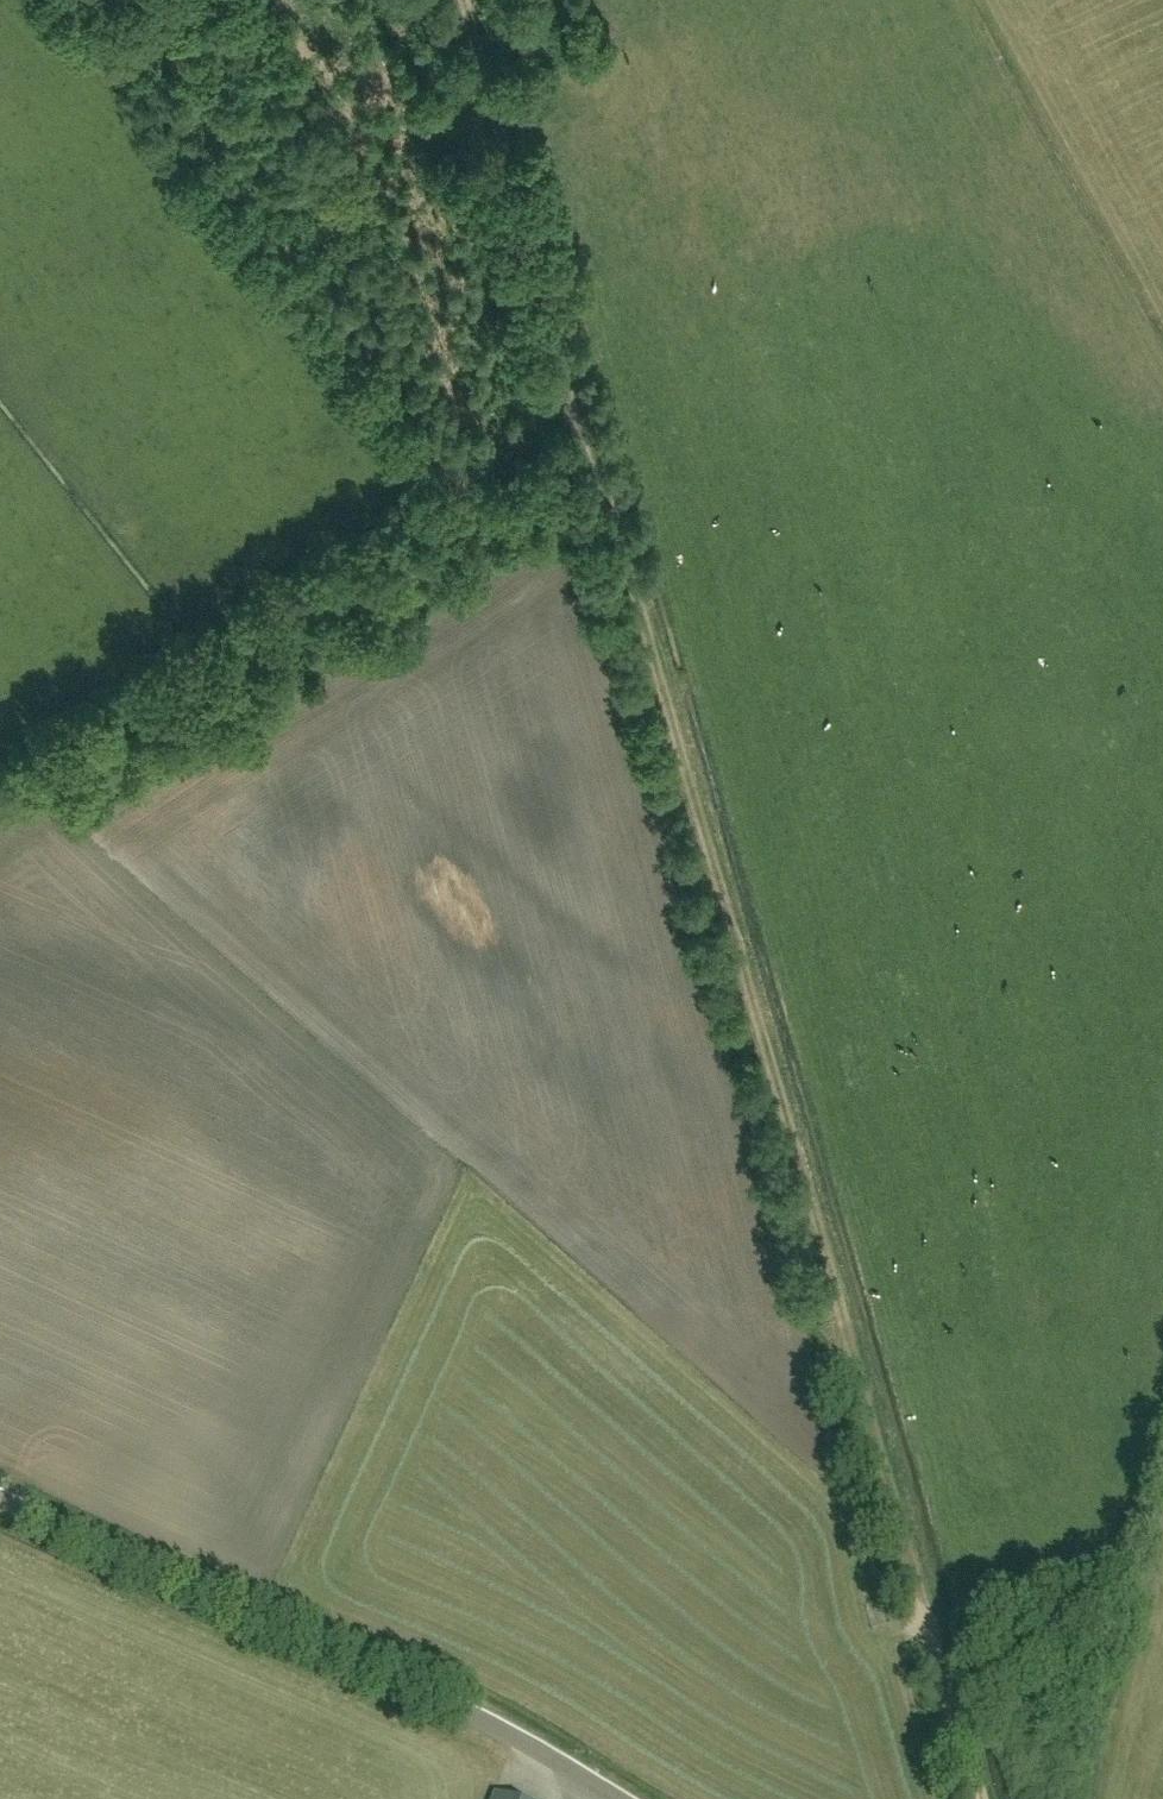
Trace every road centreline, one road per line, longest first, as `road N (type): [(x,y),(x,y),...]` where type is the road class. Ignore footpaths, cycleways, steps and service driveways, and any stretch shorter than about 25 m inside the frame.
road 1 (track): [(471,0),(974,1798)]
road 2 (tertiary): [(624,1798),(500,1725),(0,1501)]

